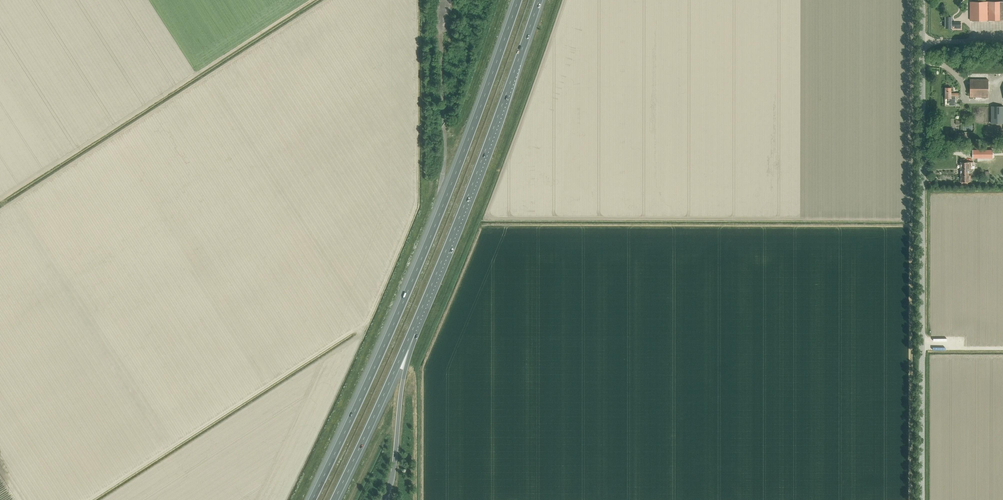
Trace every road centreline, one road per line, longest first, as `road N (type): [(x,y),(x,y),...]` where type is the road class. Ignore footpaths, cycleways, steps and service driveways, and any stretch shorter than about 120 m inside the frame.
road 1 (motorway): [(517,0),(427,243),(311,499)]
road 2 (unclassified): [(922,499),(923,0)]
road 3 (motorway): [(415,325),(539,0)]
road 4 (motorway): [(334,499),(415,325)]
road 5 (motorway): [(394,467),(415,325)]

